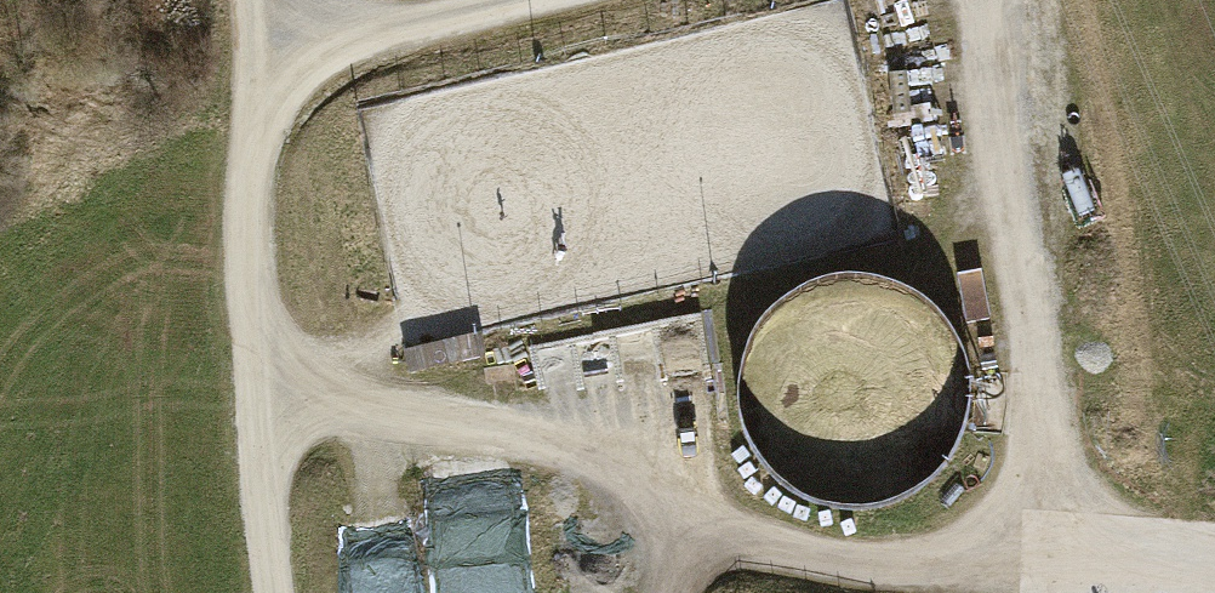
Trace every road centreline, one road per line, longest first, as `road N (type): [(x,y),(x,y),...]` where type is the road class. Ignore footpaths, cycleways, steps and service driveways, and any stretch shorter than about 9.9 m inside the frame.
road 1 (track): [(990,0),(1047,450),(1015,515),(982,542),(943,560),(890,569),(812,557),(747,544),(538,442),(365,397),(257,403)]
road 2 (track): [(278,592),(246,278),(257,119),(274,88),(348,41),(529,0)]
road 3 (track): [(1015,515),(1214,565)]

